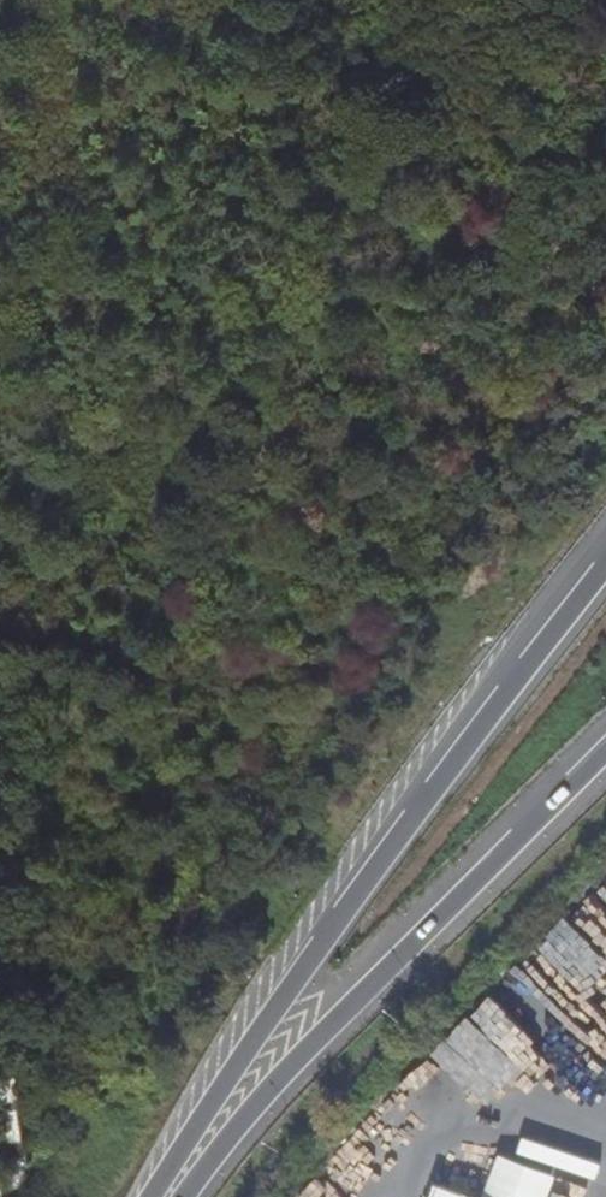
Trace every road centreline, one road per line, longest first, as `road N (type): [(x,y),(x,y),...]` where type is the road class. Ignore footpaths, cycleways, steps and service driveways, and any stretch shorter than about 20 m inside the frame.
road 1 (motorway): [(605,559),(339,910),(152,1196)]
road 2 (motorway): [(605,750),(294,1063),(184,1196)]

